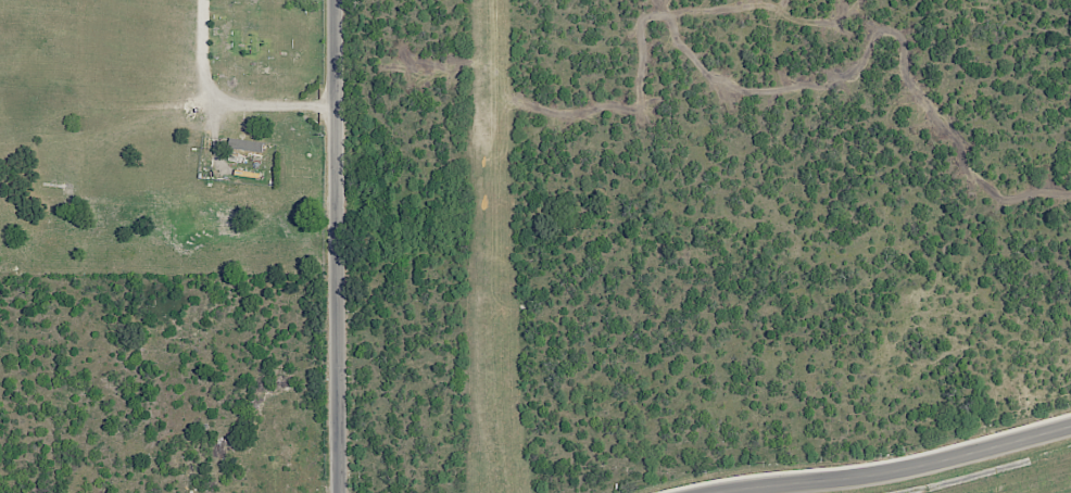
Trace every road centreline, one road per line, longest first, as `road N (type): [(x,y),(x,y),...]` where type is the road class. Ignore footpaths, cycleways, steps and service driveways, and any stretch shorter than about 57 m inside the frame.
road 1 (tertiary): [(337,0),(339,492)]
road 2 (secondary): [(1070,429),(887,476),(720,492)]

